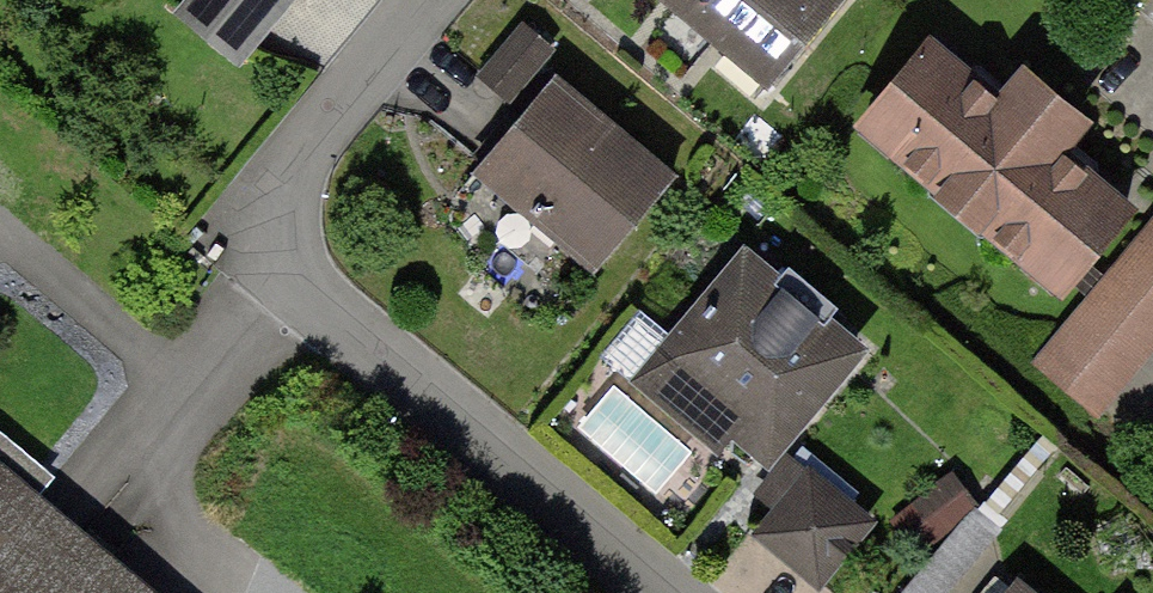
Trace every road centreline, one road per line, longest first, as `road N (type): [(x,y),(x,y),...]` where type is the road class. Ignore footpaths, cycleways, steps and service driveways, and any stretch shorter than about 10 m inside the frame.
road 1 (residential): [(425,0),(295,159),(283,212),(290,268),(328,310),(665,592)]

